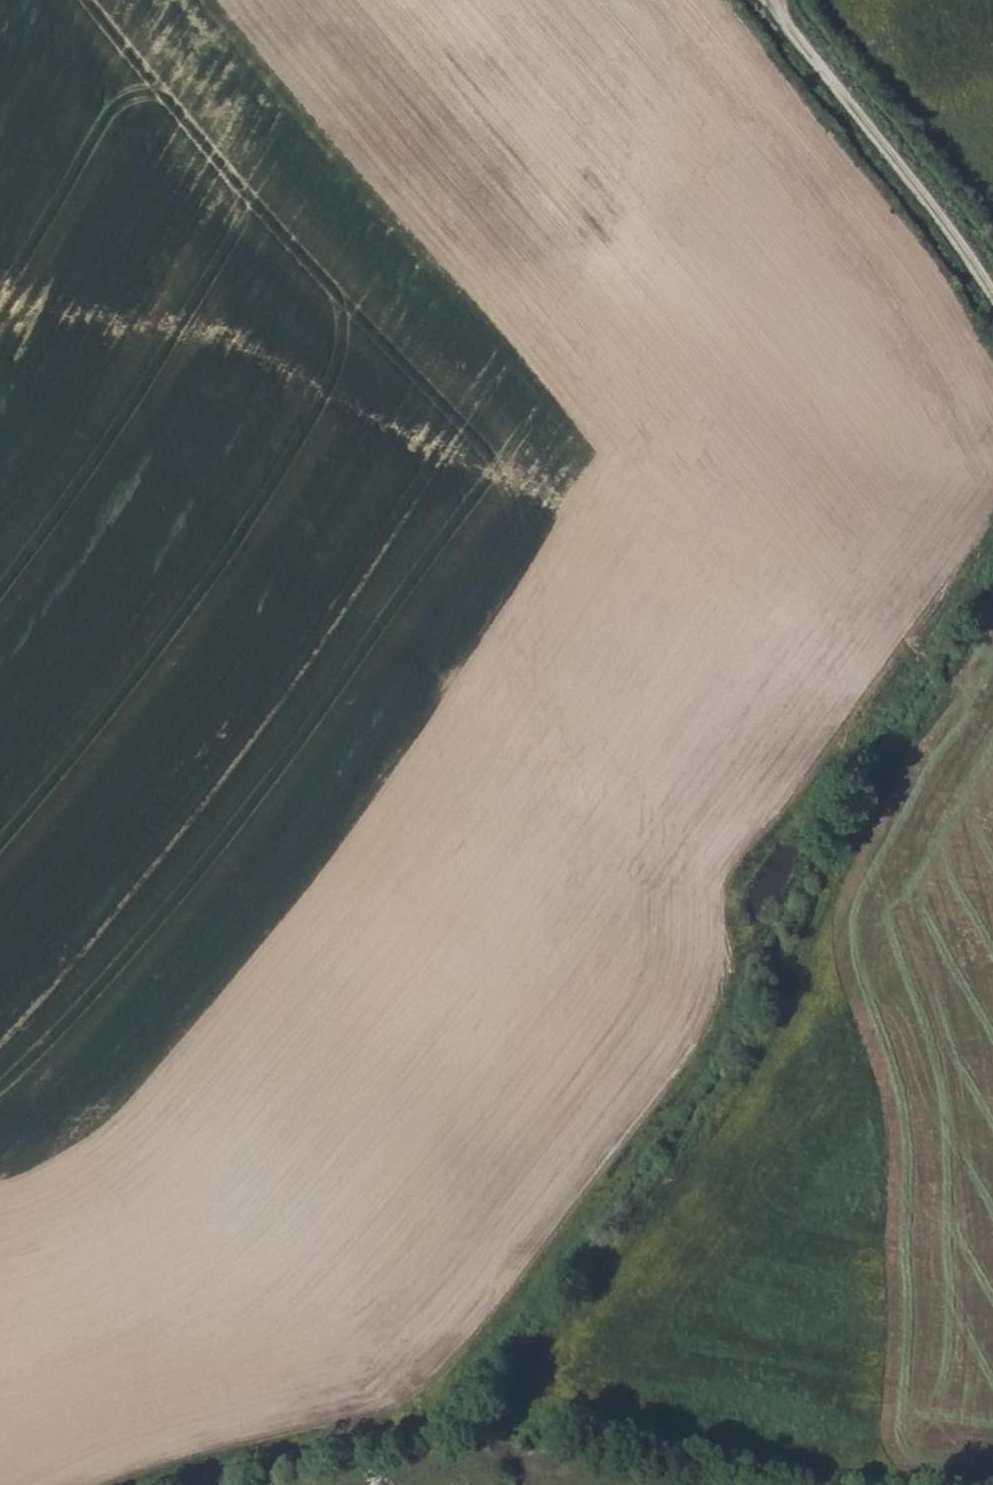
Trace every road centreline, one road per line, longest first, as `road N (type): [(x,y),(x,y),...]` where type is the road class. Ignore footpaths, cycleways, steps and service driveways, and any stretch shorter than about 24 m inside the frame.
road 1 (track): [(992,312),(923,199),(769,0)]

